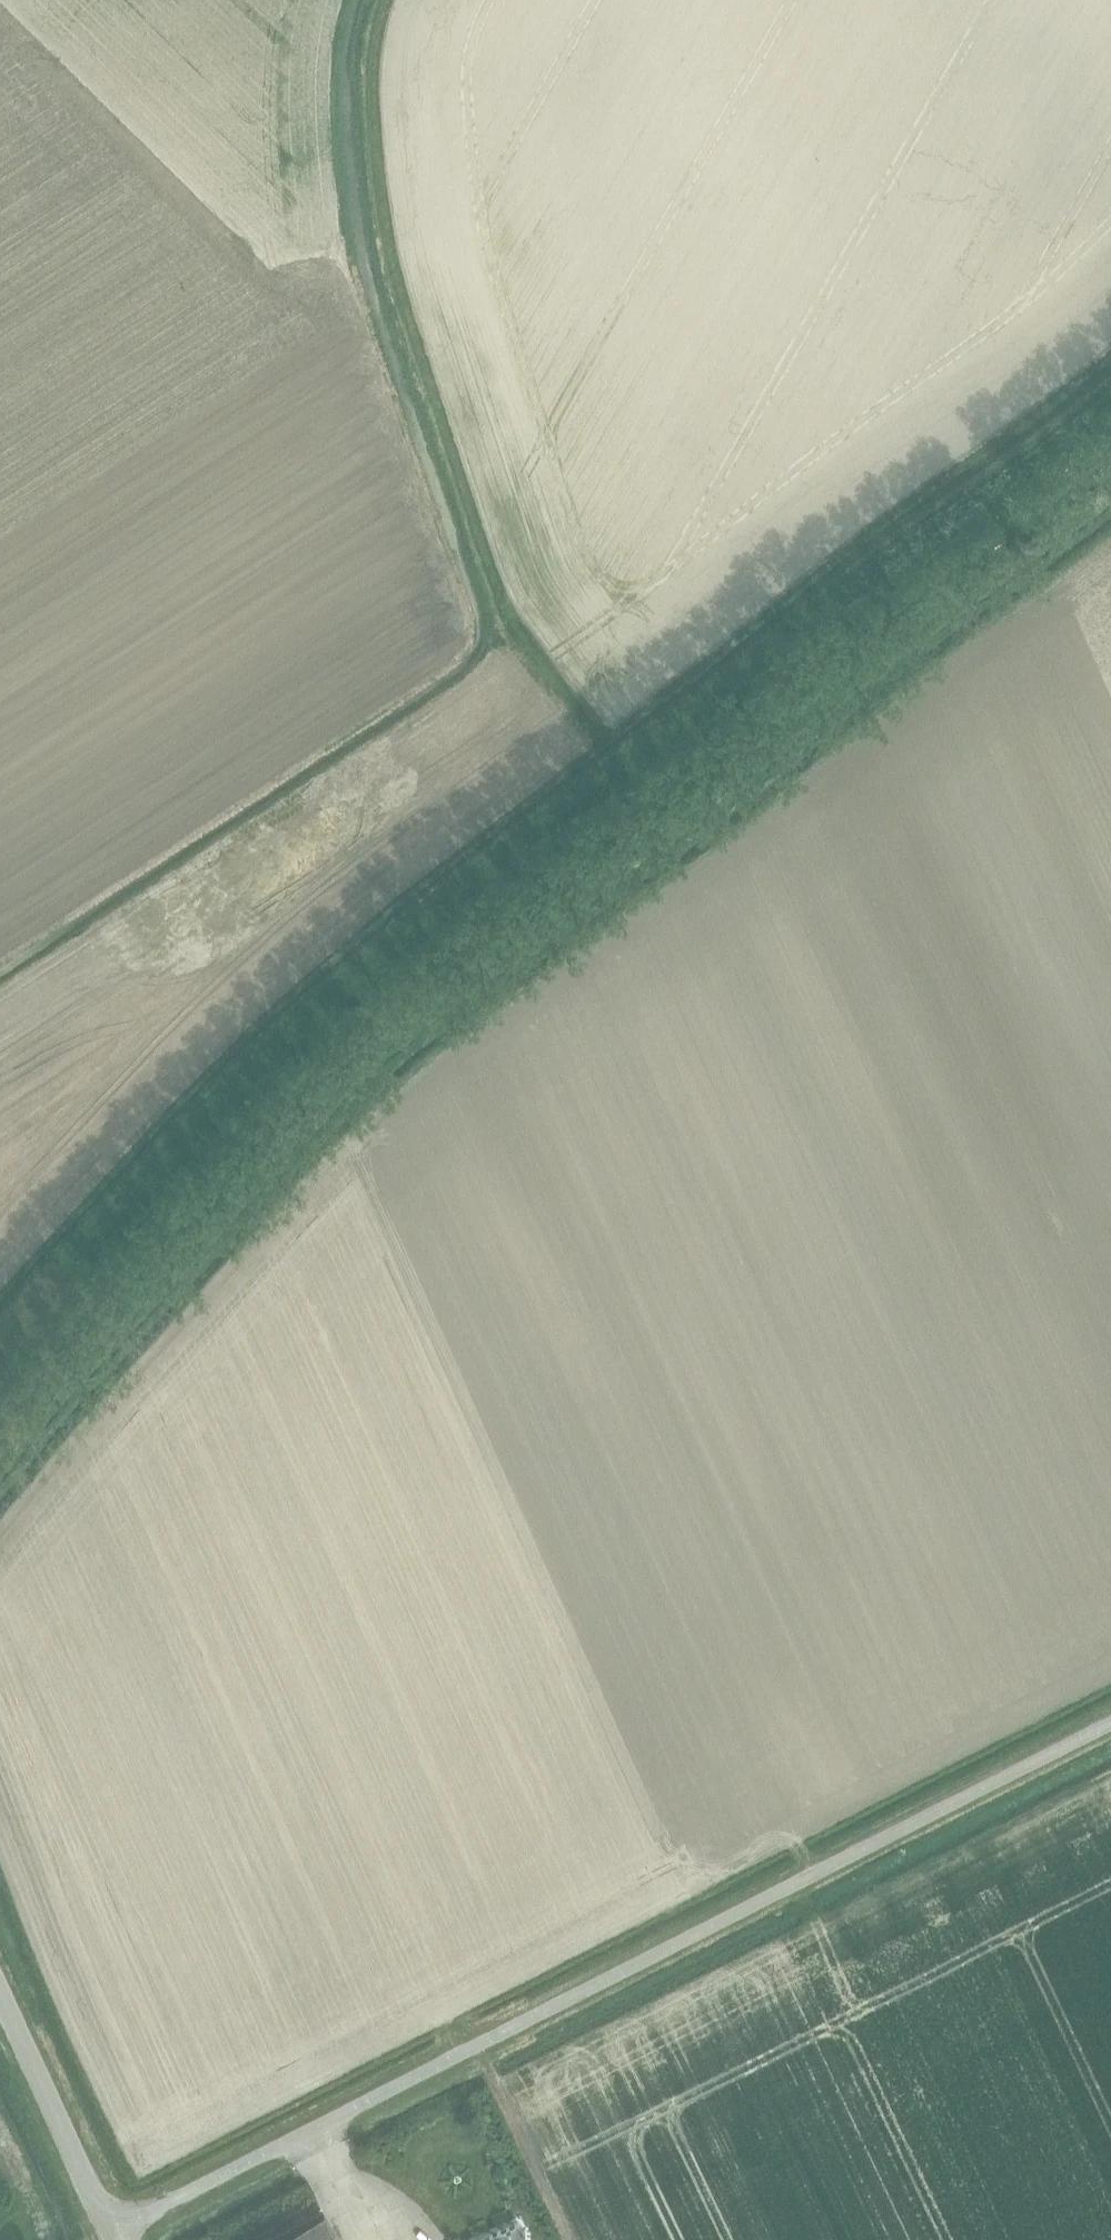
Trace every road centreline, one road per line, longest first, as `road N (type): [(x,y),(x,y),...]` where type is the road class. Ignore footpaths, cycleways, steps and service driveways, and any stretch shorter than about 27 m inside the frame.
road 1 (unclassified): [(130,2221),(1110,1723)]
road 2 (tertiary): [(130,2221),(0,1967)]

